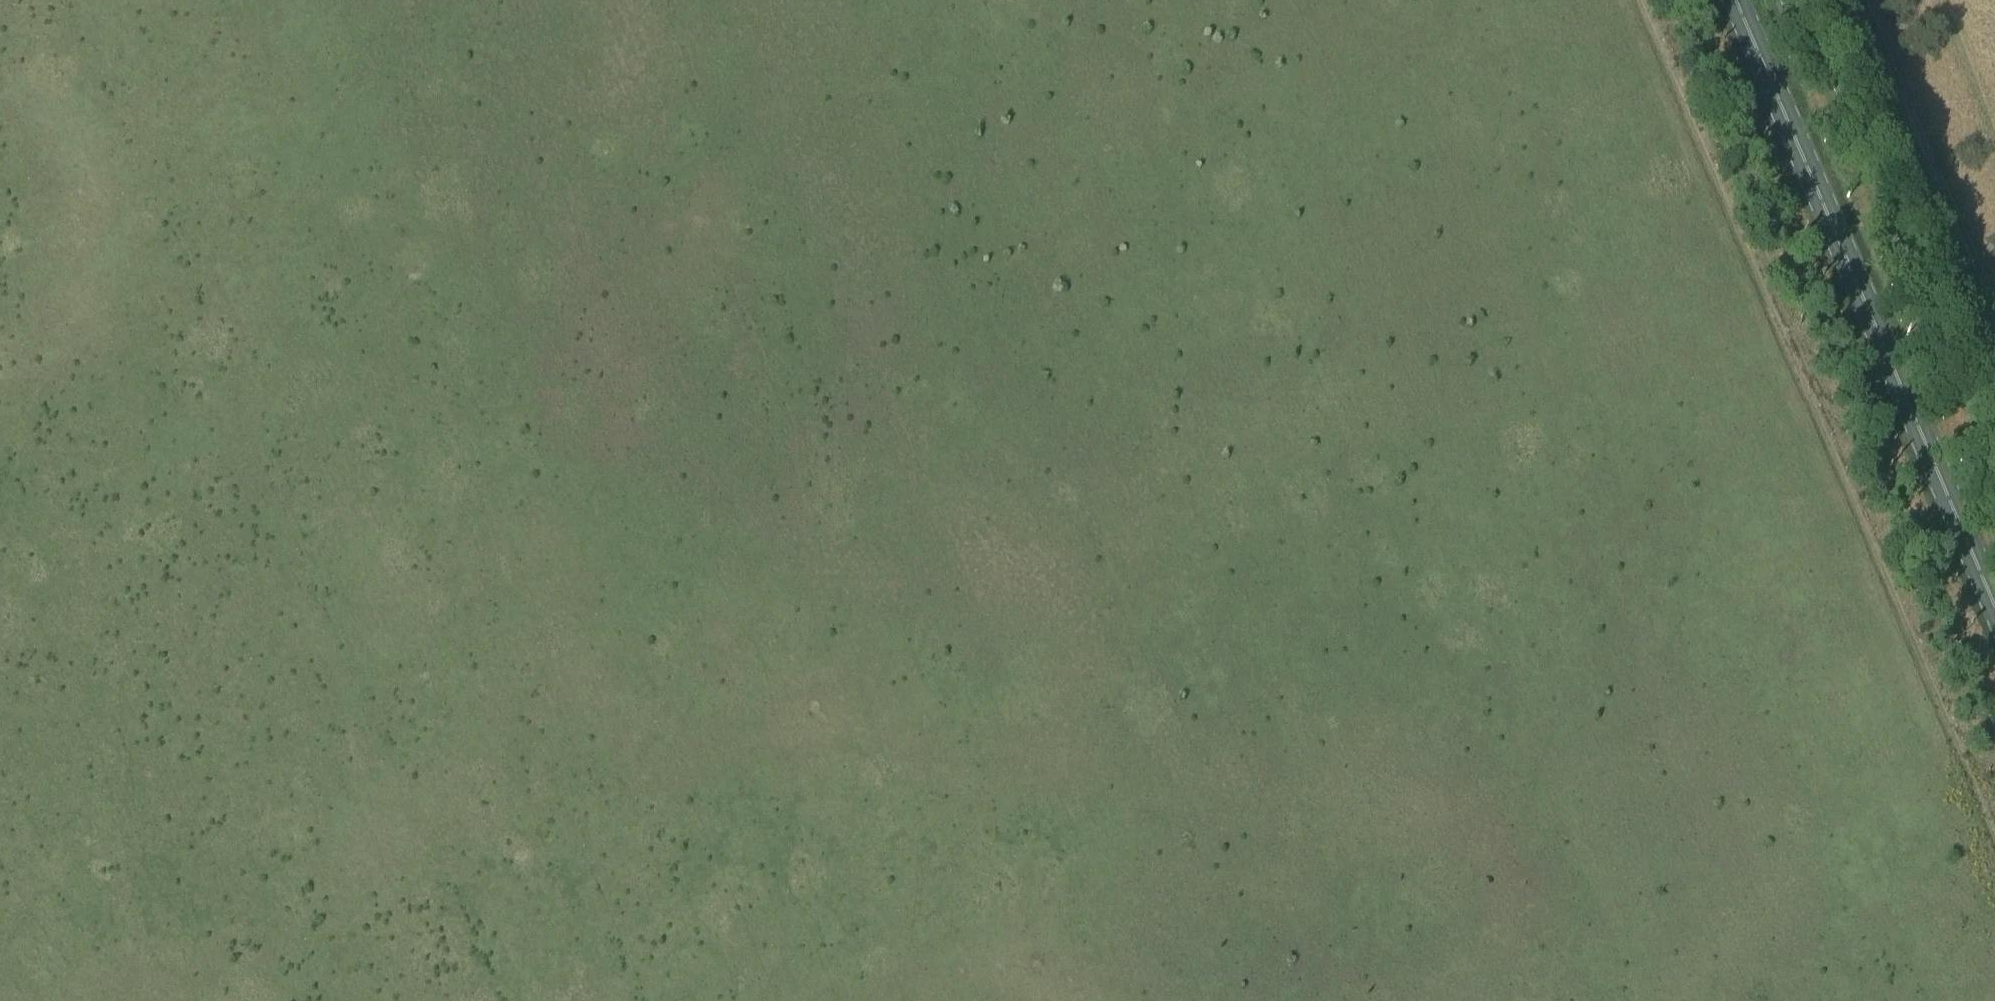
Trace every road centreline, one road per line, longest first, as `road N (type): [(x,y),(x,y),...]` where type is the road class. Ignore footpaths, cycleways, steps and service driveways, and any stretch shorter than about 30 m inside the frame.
road 1 (primary): [(1994,608),(1735,0)]
road 2 (track): [(1994,299),(1869,0)]

